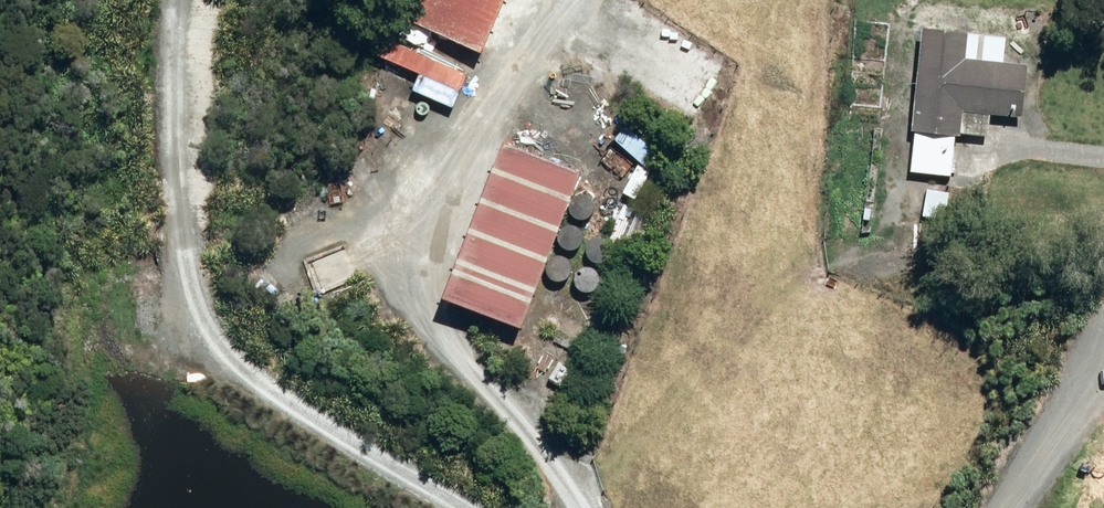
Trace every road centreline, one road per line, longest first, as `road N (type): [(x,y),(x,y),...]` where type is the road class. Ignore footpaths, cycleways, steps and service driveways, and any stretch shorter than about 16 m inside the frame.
road 1 (track): [(474,507),(255,372),(202,316),(178,245),(188,0)]
road 2 (track): [(573,0),(536,36),(468,137),(433,254),(430,313),(496,363),(589,507)]
road 3 (track): [(1000,507),(1103,364)]

